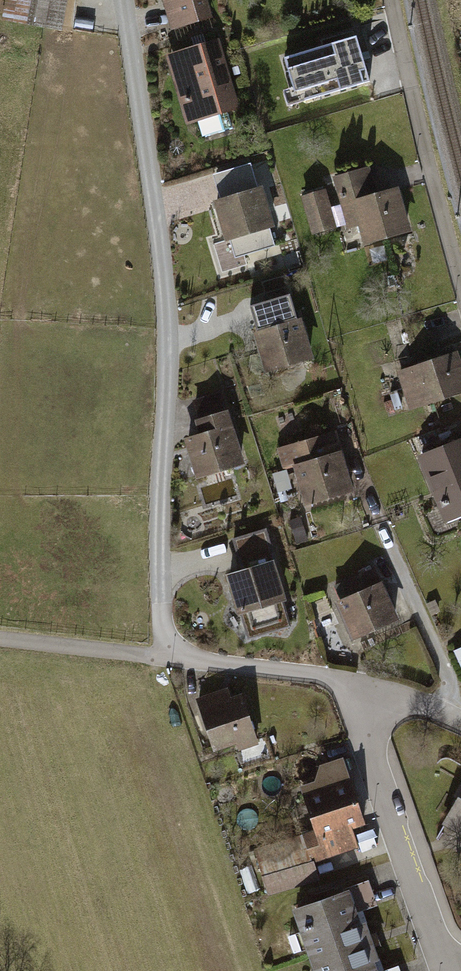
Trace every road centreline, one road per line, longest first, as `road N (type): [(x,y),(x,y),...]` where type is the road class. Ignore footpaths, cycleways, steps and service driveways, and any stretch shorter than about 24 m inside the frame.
road 1 (residential): [(124,0),(166,275),(165,633),(174,650),(198,661),(348,685)]
road 2 (residential): [(348,685),(446,970)]
road 3 (residential): [(460,284),(392,0)]
road 4 (track): [(0,639),(150,656),(174,650)]

